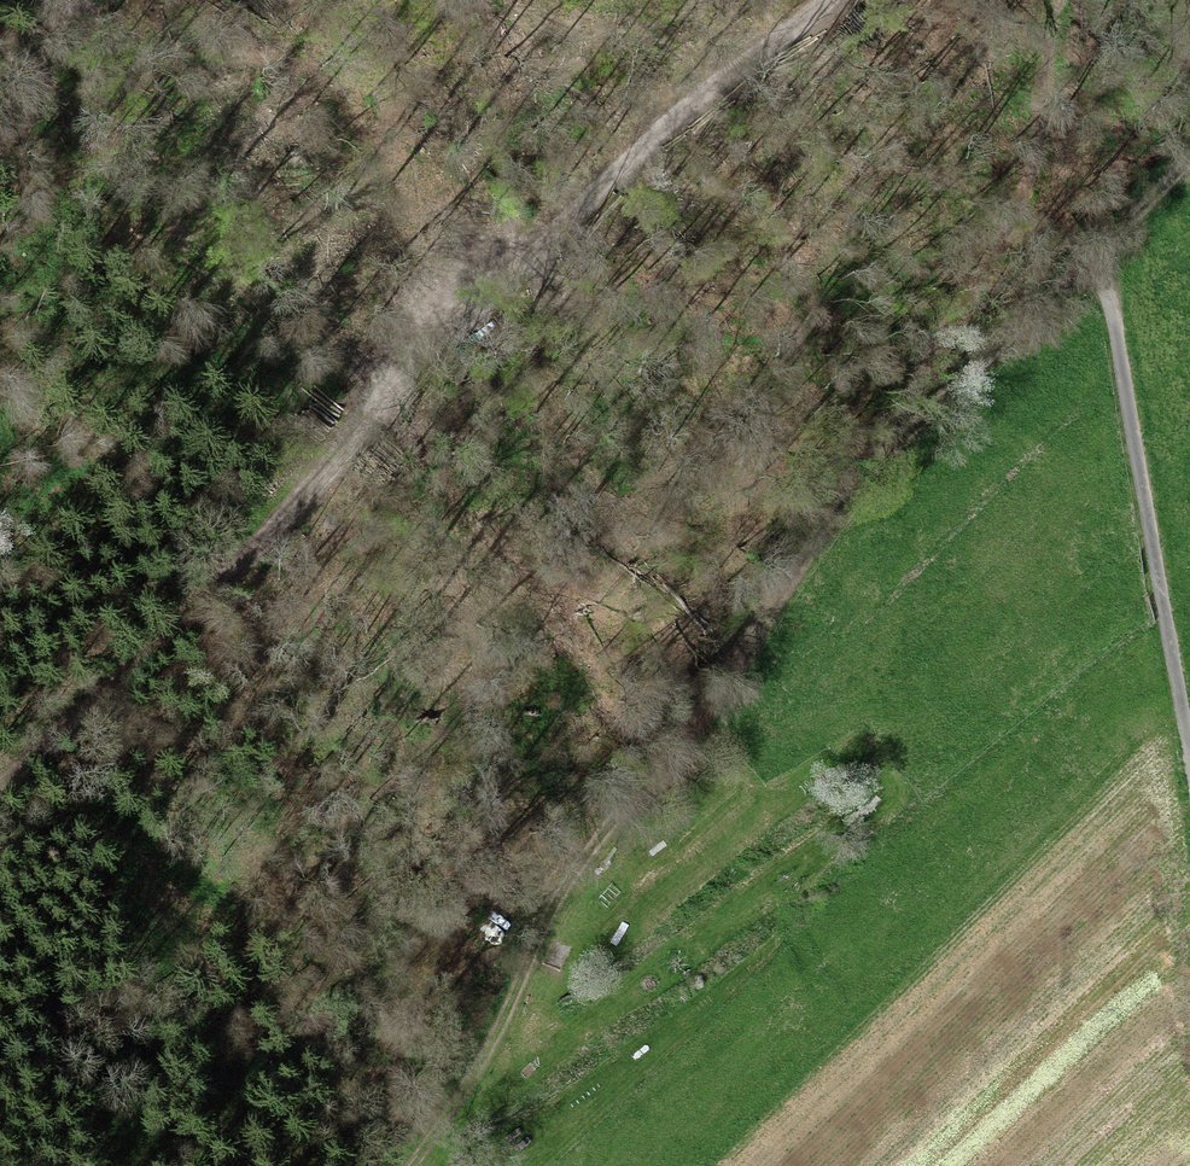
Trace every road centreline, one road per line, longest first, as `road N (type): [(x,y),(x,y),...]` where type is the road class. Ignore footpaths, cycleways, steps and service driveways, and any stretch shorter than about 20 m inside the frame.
road 1 (track): [(411,1165),(459,1099),(588,842),(827,517),(1189,128)]
road 2 (track): [(0,790),(300,510),(673,122),(730,74),(844,0)]
road 3 (track): [(1053,0),(1038,72),(1042,143),(1022,209),(827,517)]
road 4 (track): [(1090,230),(1189,769)]
road 5 (track): [(0,153),(77,0)]

